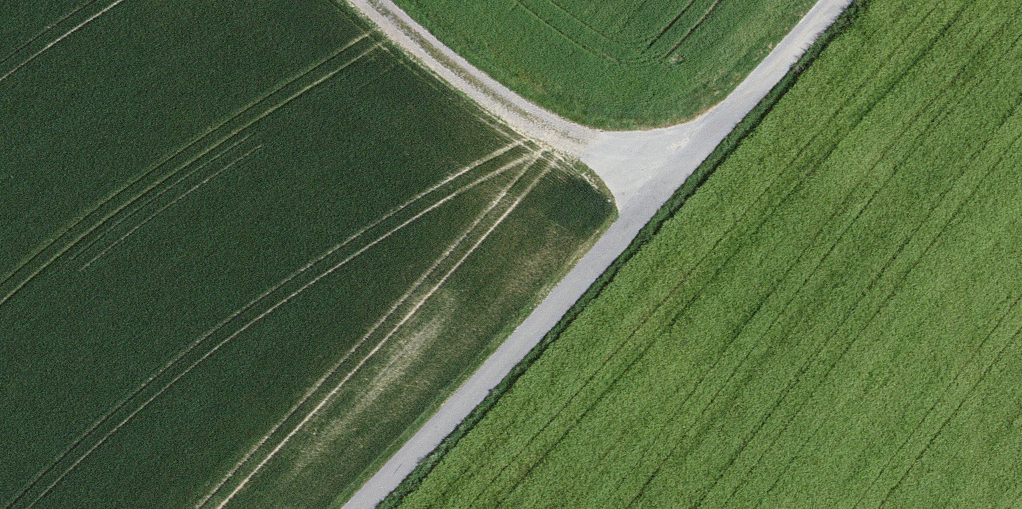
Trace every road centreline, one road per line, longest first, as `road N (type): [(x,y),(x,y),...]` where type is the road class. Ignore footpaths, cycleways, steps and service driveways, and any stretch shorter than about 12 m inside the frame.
road 1 (track): [(844,0),(363,508)]
road 2 (track): [(668,189),(526,115),(377,0)]

